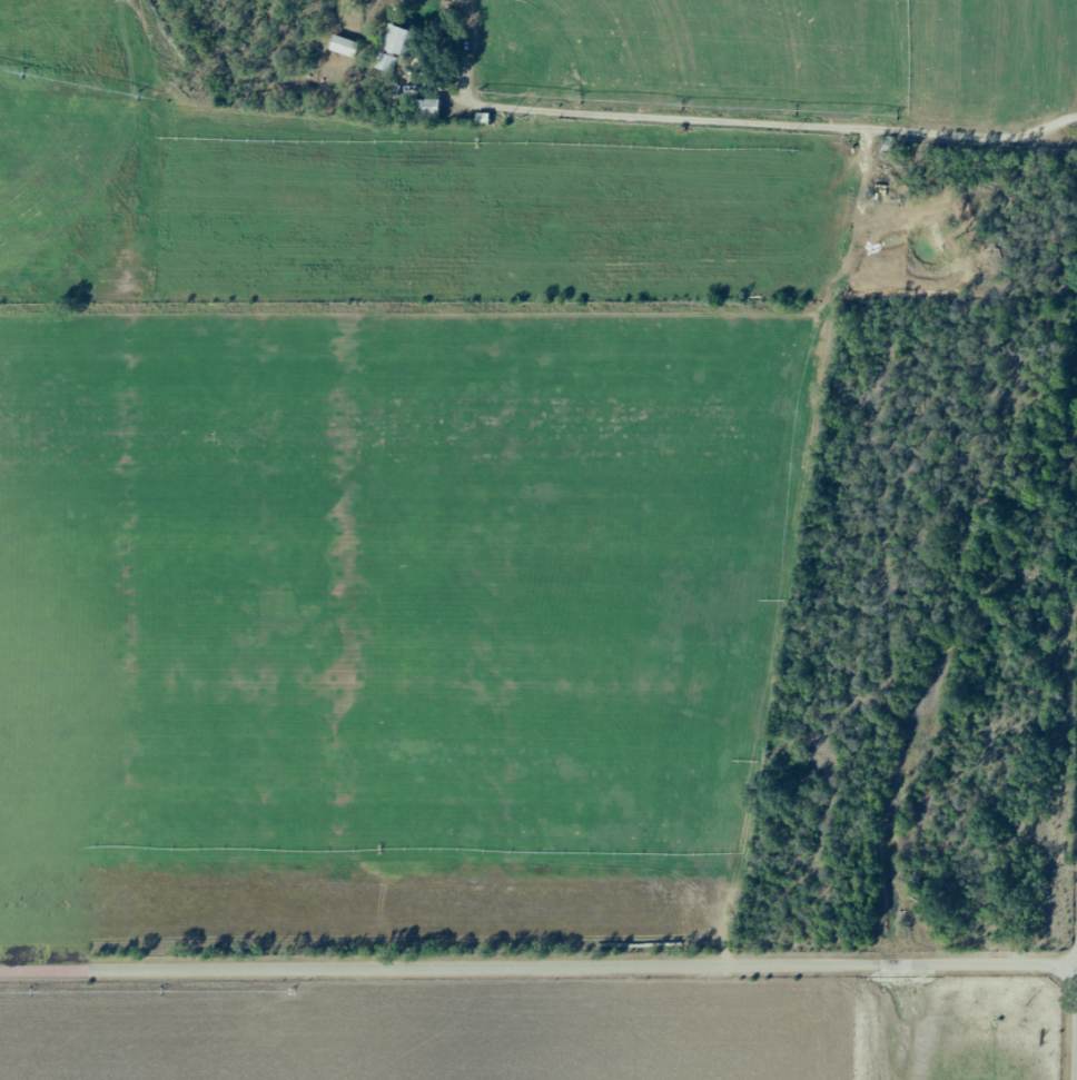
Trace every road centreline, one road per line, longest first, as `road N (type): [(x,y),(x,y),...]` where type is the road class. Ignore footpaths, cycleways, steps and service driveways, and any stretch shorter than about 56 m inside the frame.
road 1 (residential): [(0,968),(1076,966)]

